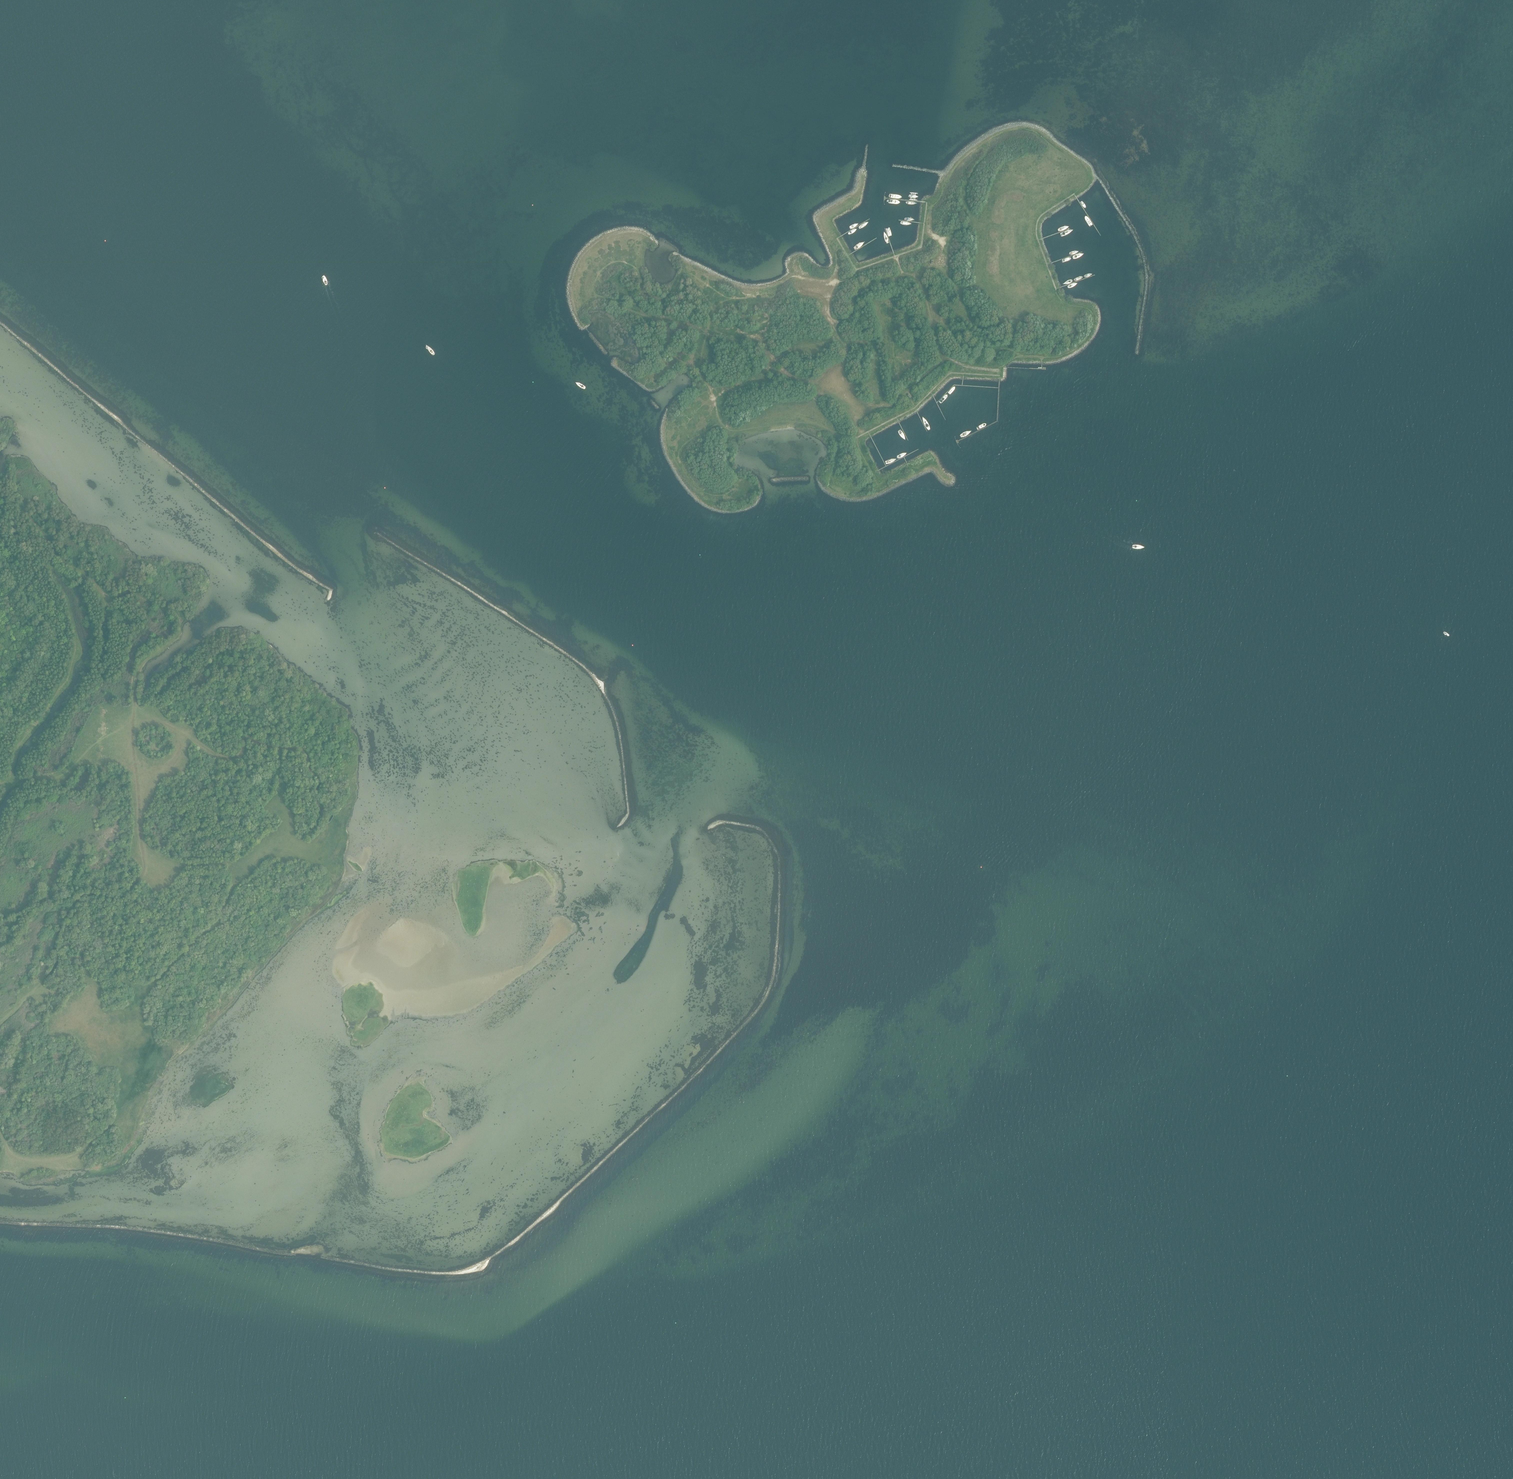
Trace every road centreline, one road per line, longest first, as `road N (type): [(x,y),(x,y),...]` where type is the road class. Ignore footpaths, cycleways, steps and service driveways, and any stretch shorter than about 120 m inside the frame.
road 1 (track): [(231,886),(213,928),(158,980)]

